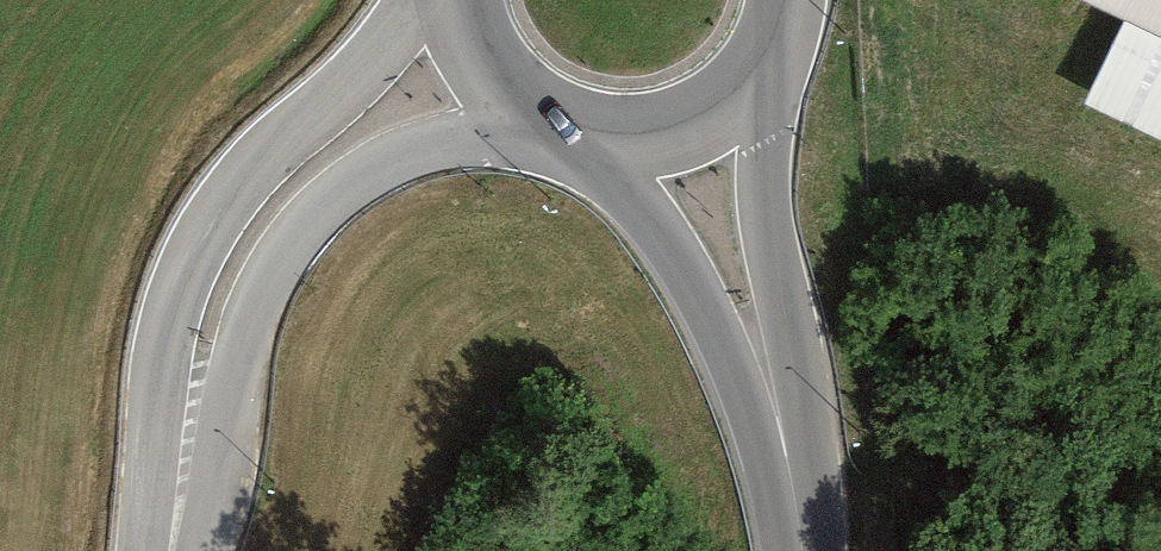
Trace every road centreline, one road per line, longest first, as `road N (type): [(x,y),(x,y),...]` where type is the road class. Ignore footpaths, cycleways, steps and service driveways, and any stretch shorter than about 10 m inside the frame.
road 1 (unclassified): [(421,0),(391,26),(360,84),(234,194),(195,264),(170,358),(163,525)]
road 2 (unclassified): [(163,525),(278,255),(392,163),(530,126)]
road 3 (secondary): [(761,372),(744,96)]
road 4 (secondary): [(610,149),(761,372)]
road 5 (secondary): [(761,372),(791,550)]
road 6 (secondary): [(442,0),(467,76),(530,126)]
road 7 (secondary): [(610,149),(681,139),(744,96)]

